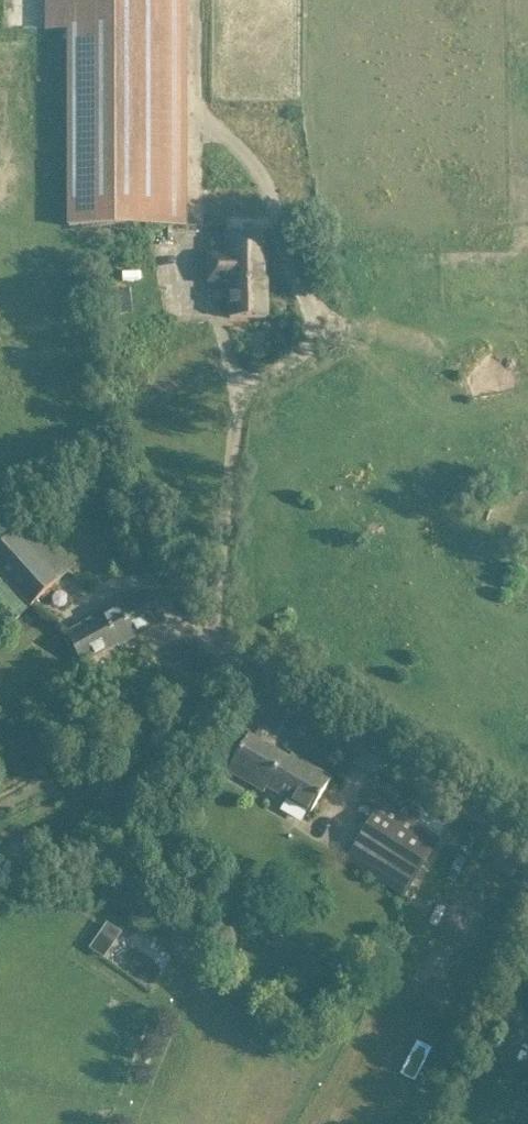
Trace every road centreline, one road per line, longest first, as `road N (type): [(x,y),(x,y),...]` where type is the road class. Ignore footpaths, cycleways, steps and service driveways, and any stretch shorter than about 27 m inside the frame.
road 1 (unclassified): [(527,846),(247,675),(216,631),(238,412),(258,382),(358,324)]

